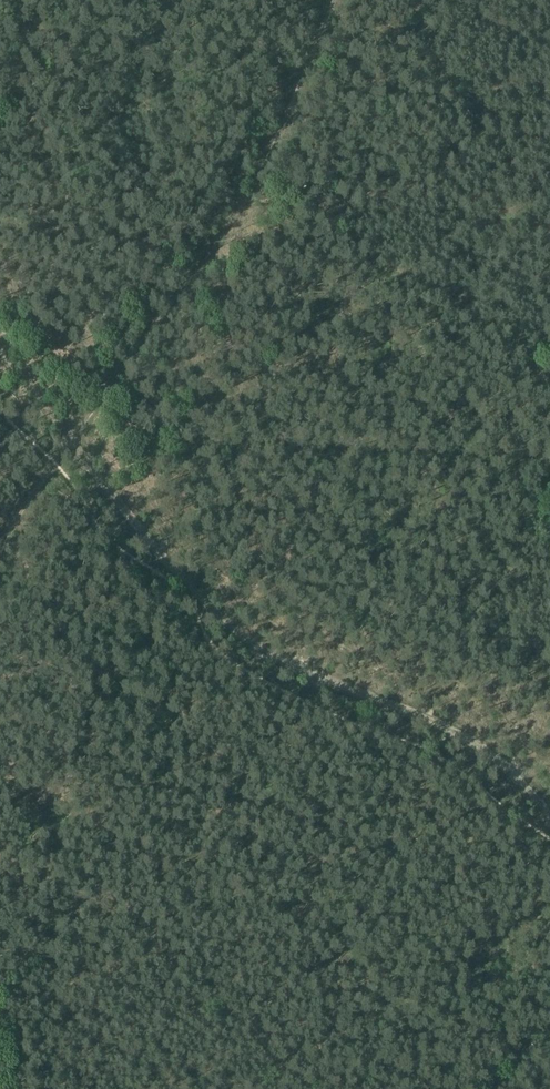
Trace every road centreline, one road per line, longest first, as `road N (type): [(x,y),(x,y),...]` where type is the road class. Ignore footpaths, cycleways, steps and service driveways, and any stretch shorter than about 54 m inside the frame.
road 1 (track): [(0,354),(199,594),(245,634),(348,691),(452,729),(519,778),(549,816)]
road 2 (track): [(0,556),(57,463),(236,229),(337,0)]

